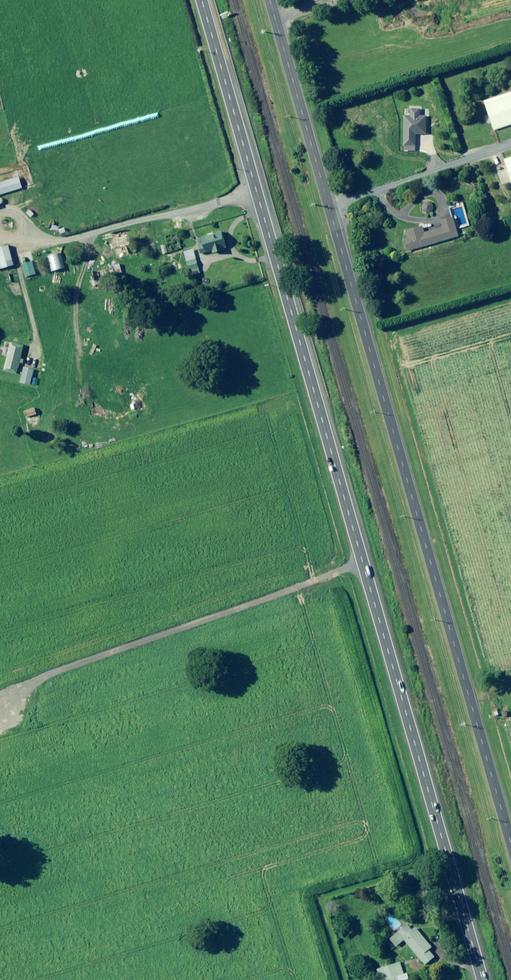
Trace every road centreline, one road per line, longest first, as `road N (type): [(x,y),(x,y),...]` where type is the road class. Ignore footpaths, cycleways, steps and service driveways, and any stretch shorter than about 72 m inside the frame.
road 1 (primary): [(193,0),(478,979)]
road 2 (tertiary): [(273,0),(510,830)]
road 3 (track): [(0,239),(86,236),(251,196)]
road 4 (track): [(357,564),(132,644)]

